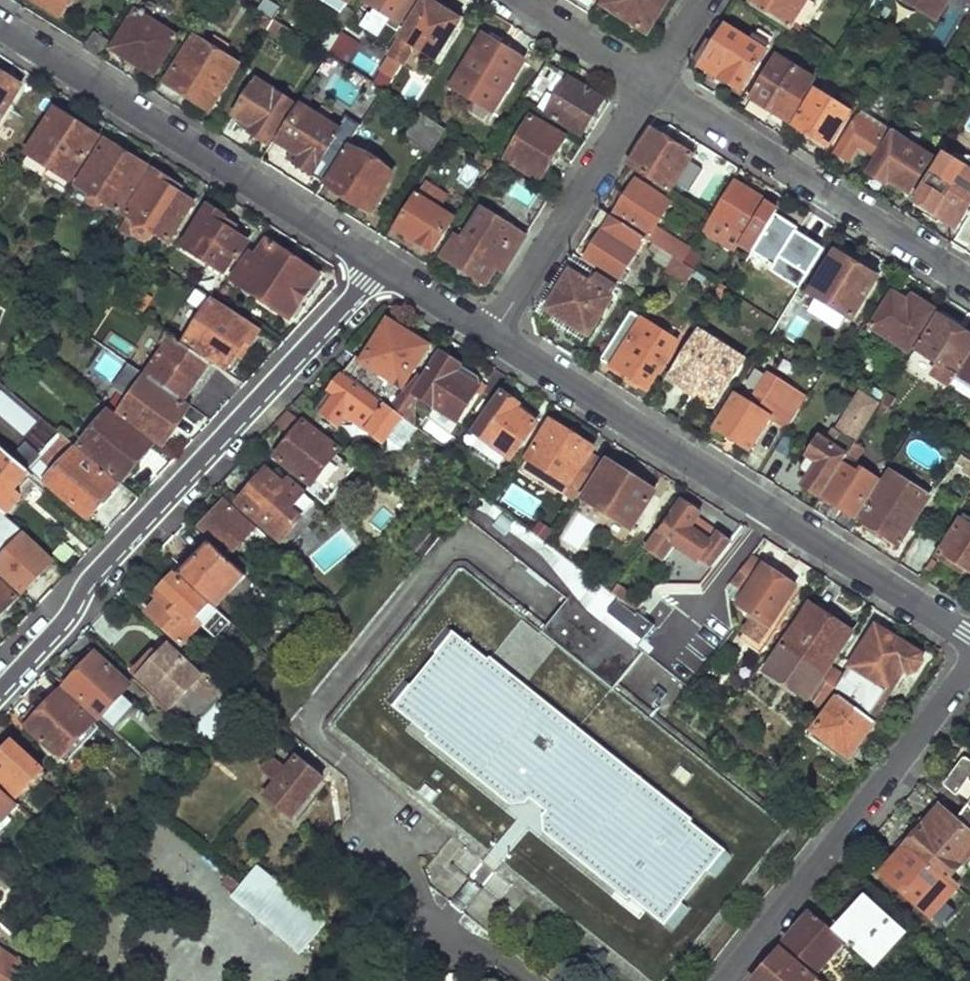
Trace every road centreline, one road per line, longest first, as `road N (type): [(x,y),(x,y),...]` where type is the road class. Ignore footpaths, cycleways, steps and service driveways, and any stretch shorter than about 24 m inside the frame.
road 1 (residential): [(380,263),(97,571),(65,622),(0,691)]
road 2 (residential): [(492,335),(969,636)]
road 3 (residential): [(0,25),(380,263)]
road 4 (residential): [(726,980),(969,665)]
road 5 (residential): [(652,87),(969,282)]
road 6 (residential): [(492,335),(652,87)]
road 7 (residential): [(517,0),(652,87)]
road 8 (residential): [(399,980),(440,948),(468,948),(497,954),(536,980)]
road 9 (residential): [(380,263),(492,335)]

